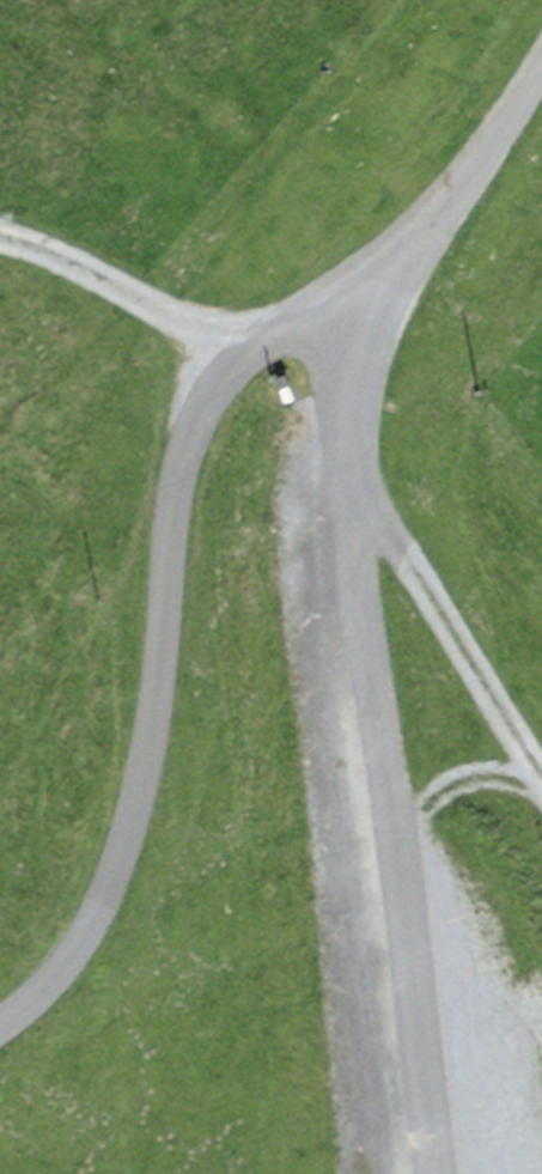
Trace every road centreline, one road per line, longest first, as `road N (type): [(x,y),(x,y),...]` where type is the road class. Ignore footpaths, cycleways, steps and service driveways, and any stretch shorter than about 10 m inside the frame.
road 1 (unclassified): [(0,1040),(93,955),(138,831),(167,684),(181,502),(207,399),(270,346),(380,319),(541,76)]
road 2 (track): [(457,1173),(363,664),(353,436),(380,319)]
road 3 (track): [(541,786),(355,479)]
road 4 (track): [(241,371),(66,265),(0,243)]
road 5 (track): [(397,847),(434,805),(481,788),(541,800)]

